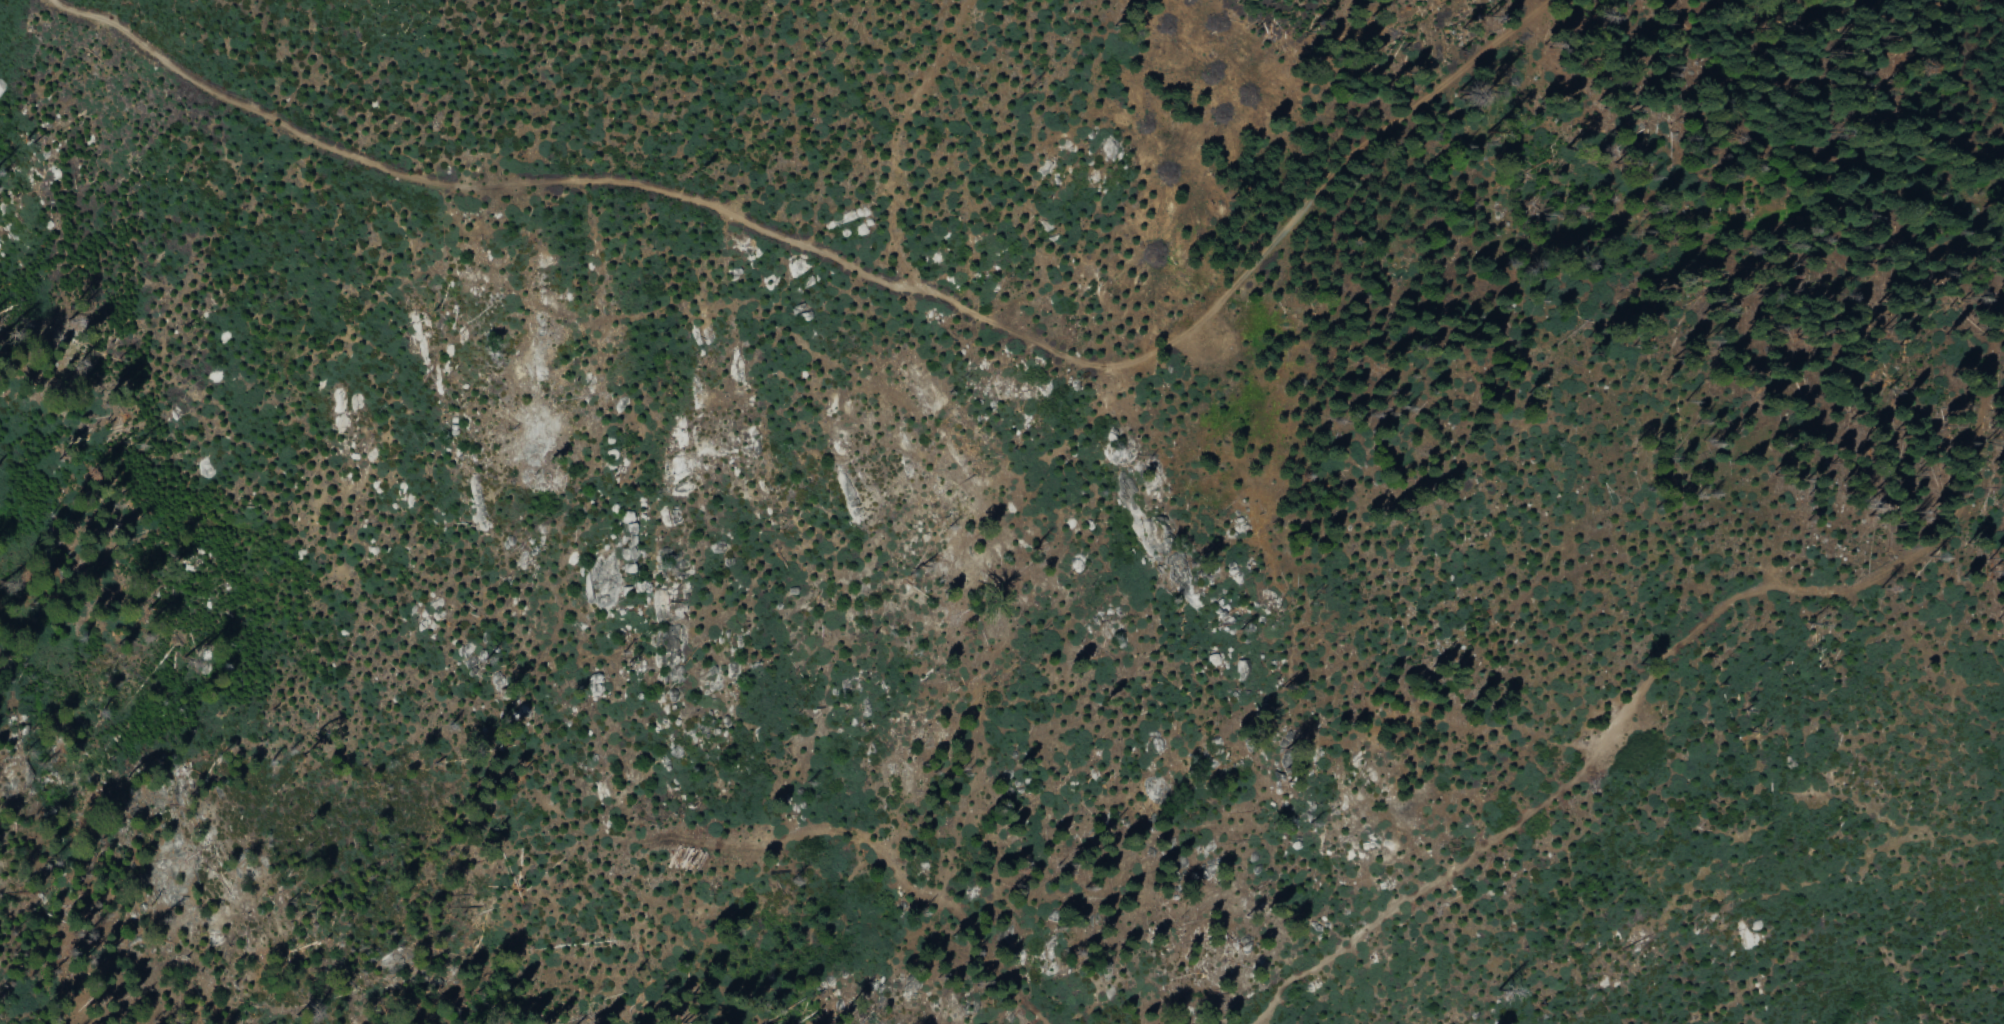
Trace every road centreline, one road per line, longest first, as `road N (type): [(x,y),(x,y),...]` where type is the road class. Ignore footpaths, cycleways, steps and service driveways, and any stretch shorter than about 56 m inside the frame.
road 1 (track): [(1005,516),(1293,281),(1407,167),(1499,107),(1570,25),(1579,0)]

